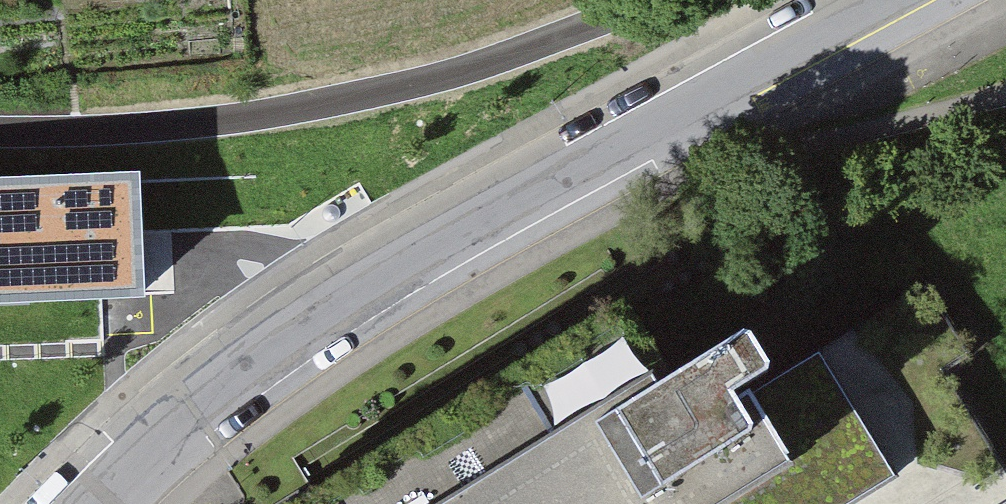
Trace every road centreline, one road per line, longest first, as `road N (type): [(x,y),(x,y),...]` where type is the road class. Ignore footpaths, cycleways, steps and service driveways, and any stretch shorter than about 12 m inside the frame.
road 1 (tertiary): [(893,0),(310,327),(245,374),(104,503)]
road 2 (residential): [(0,132),(190,123),(389,92),(652,0)]

